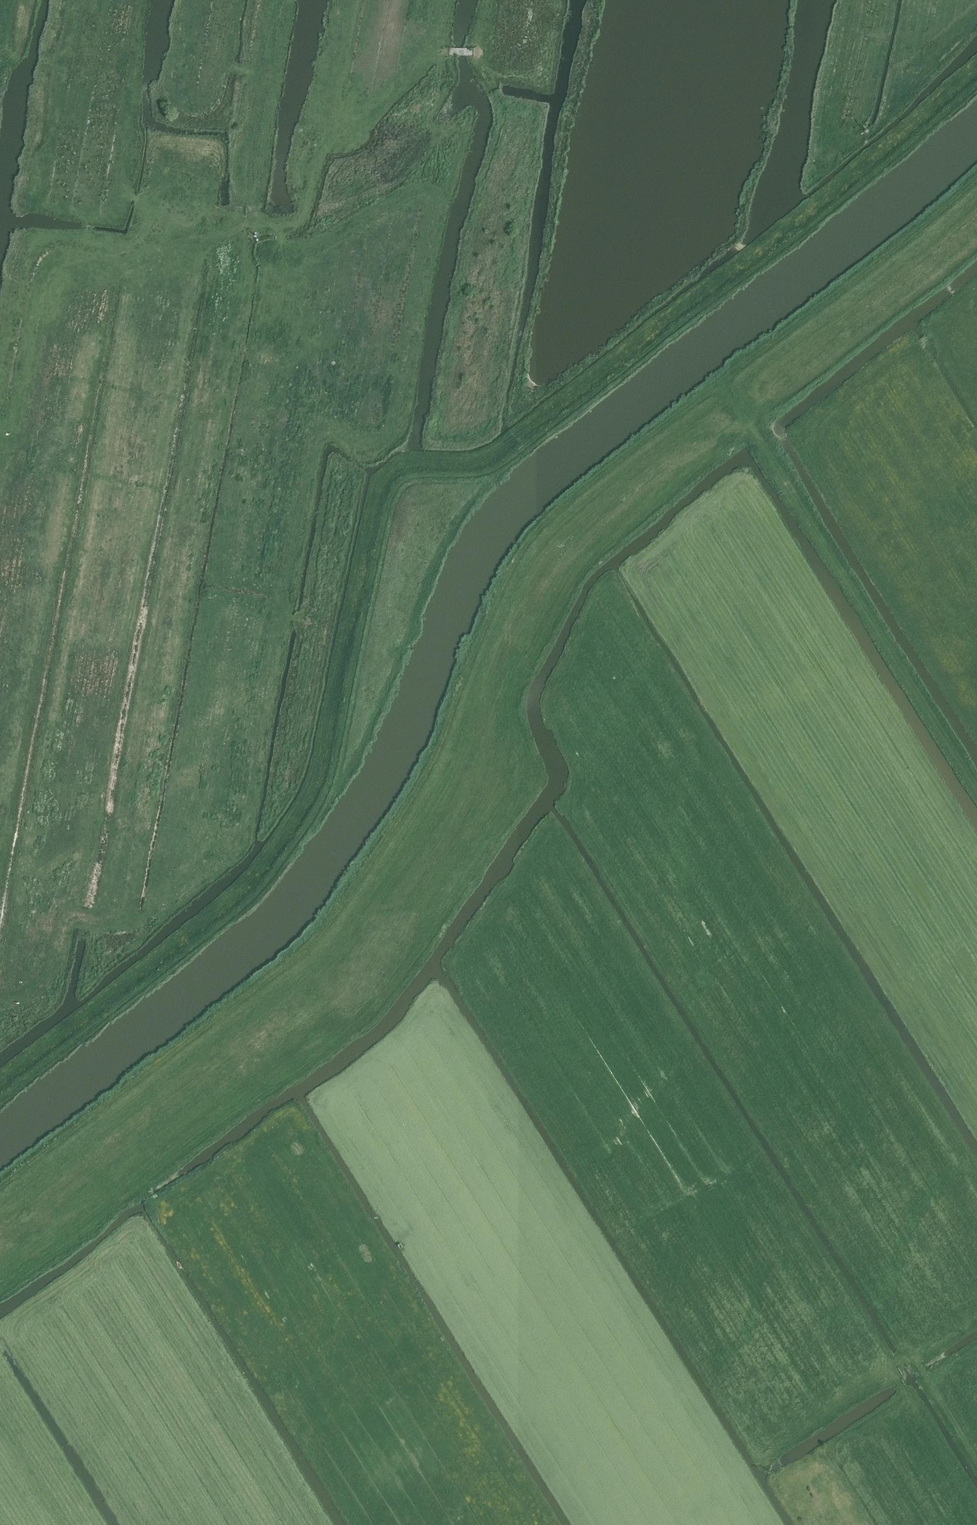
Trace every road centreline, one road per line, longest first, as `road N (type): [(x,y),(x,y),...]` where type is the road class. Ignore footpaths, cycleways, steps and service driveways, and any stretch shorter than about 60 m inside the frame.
road 1 (track): [(450,53),(435,53),(354,135),(326,146),(303,215),(281,231),(277,251),(235,253),(172,239),(125,268),(62,262),(46,275),(13,430),(0,429)]
road 2 (track): [(722,386),(976,788)]

